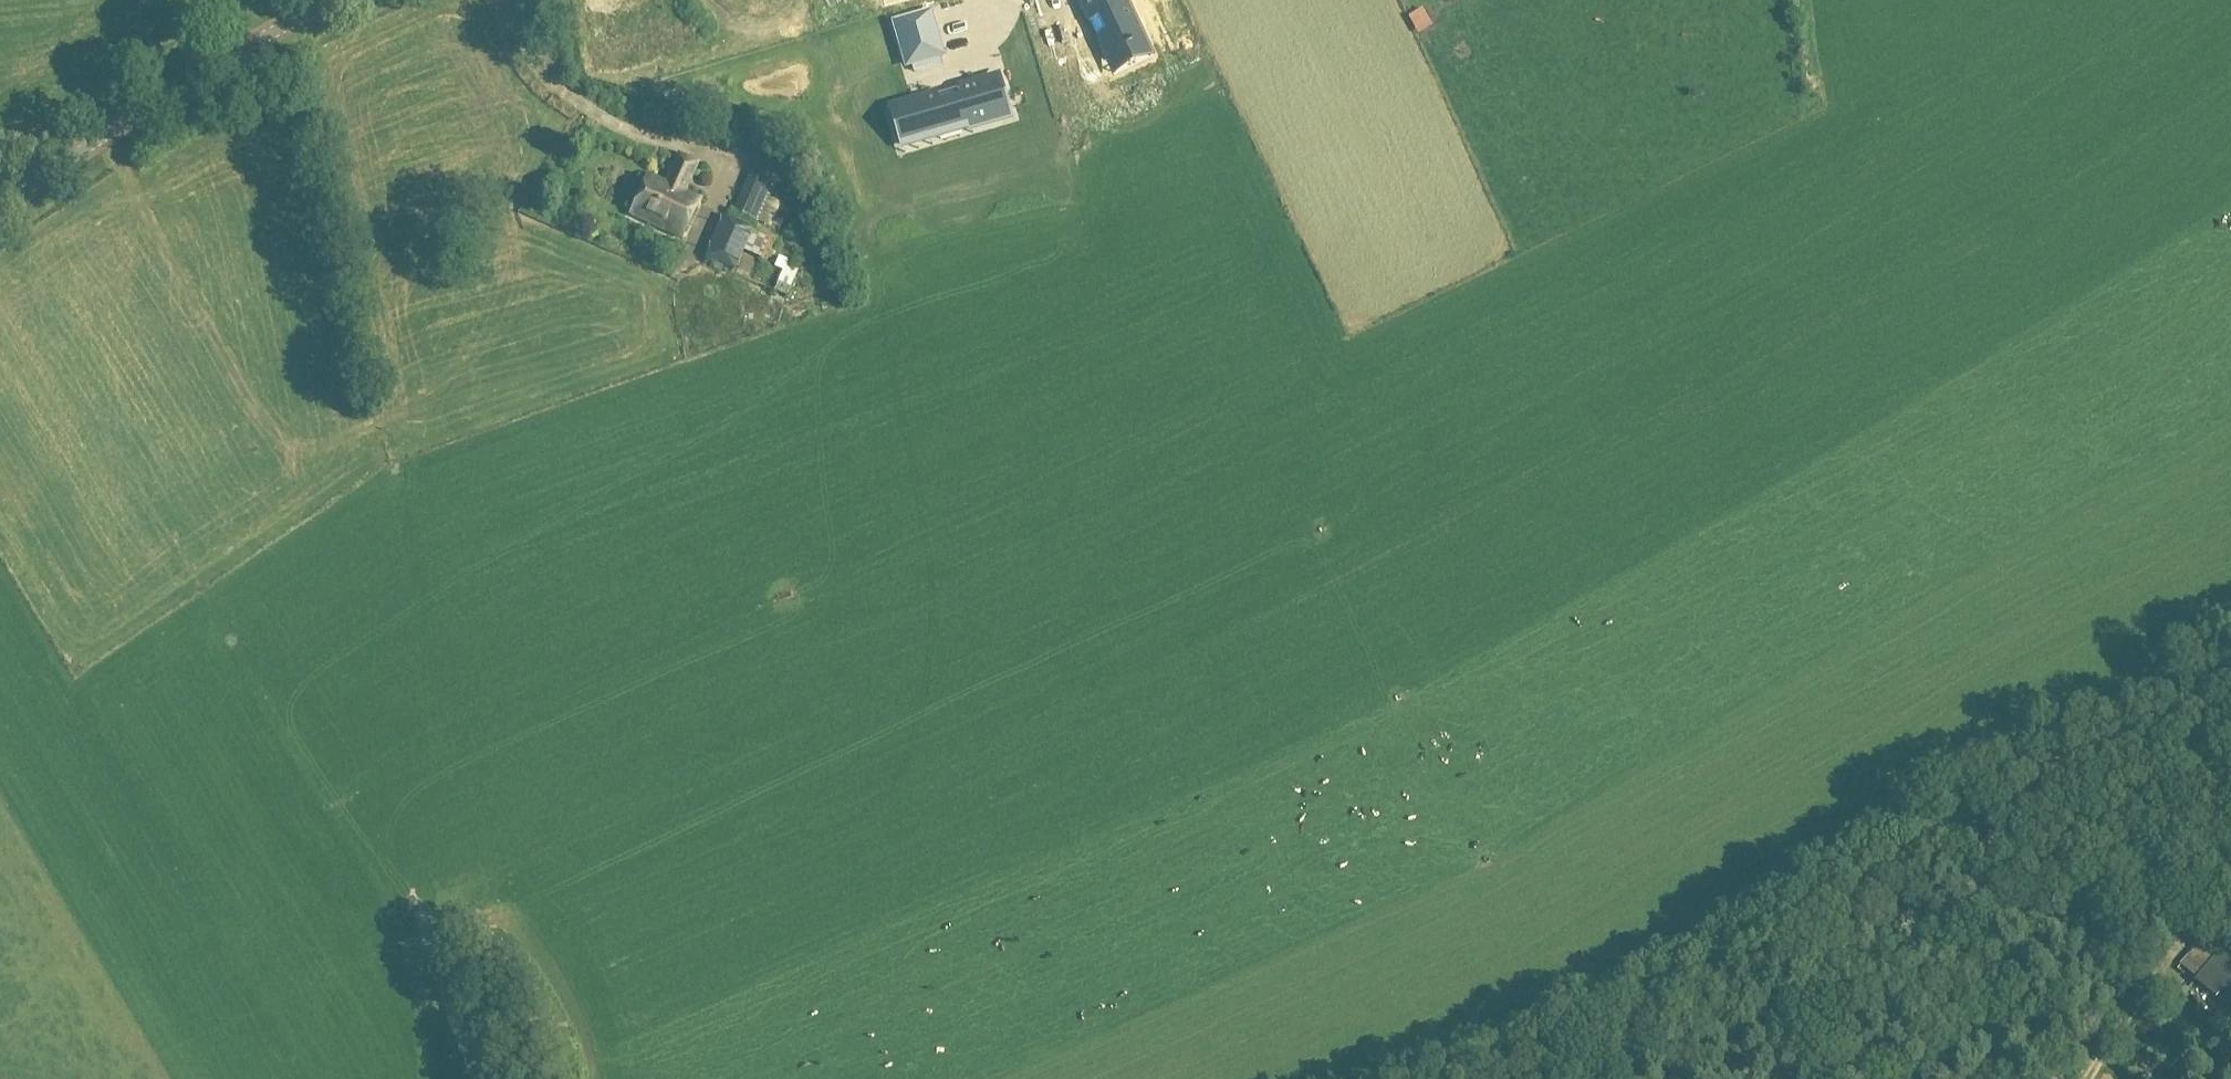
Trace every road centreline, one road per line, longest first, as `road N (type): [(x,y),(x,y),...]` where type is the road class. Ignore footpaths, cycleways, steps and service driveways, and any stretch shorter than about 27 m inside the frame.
road 1 (unclassified): [(0,209),(237,50),(332,0)]
road 2 (track): [(2092,1078),(2230,905)]

